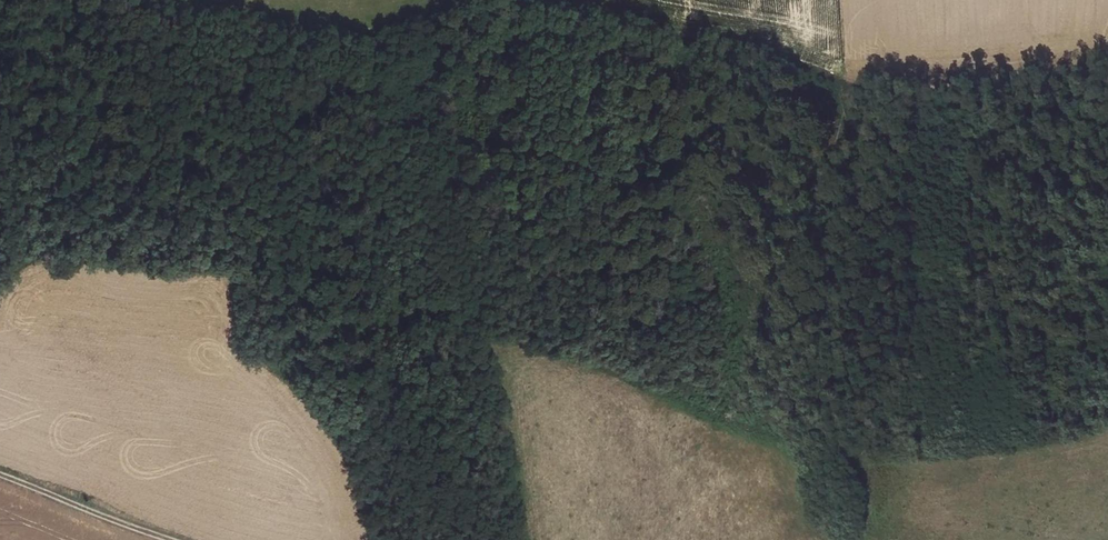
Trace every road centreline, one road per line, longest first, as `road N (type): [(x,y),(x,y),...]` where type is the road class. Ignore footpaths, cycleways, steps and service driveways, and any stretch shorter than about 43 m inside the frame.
road 1 (track): [(173,539),(0,476)]

